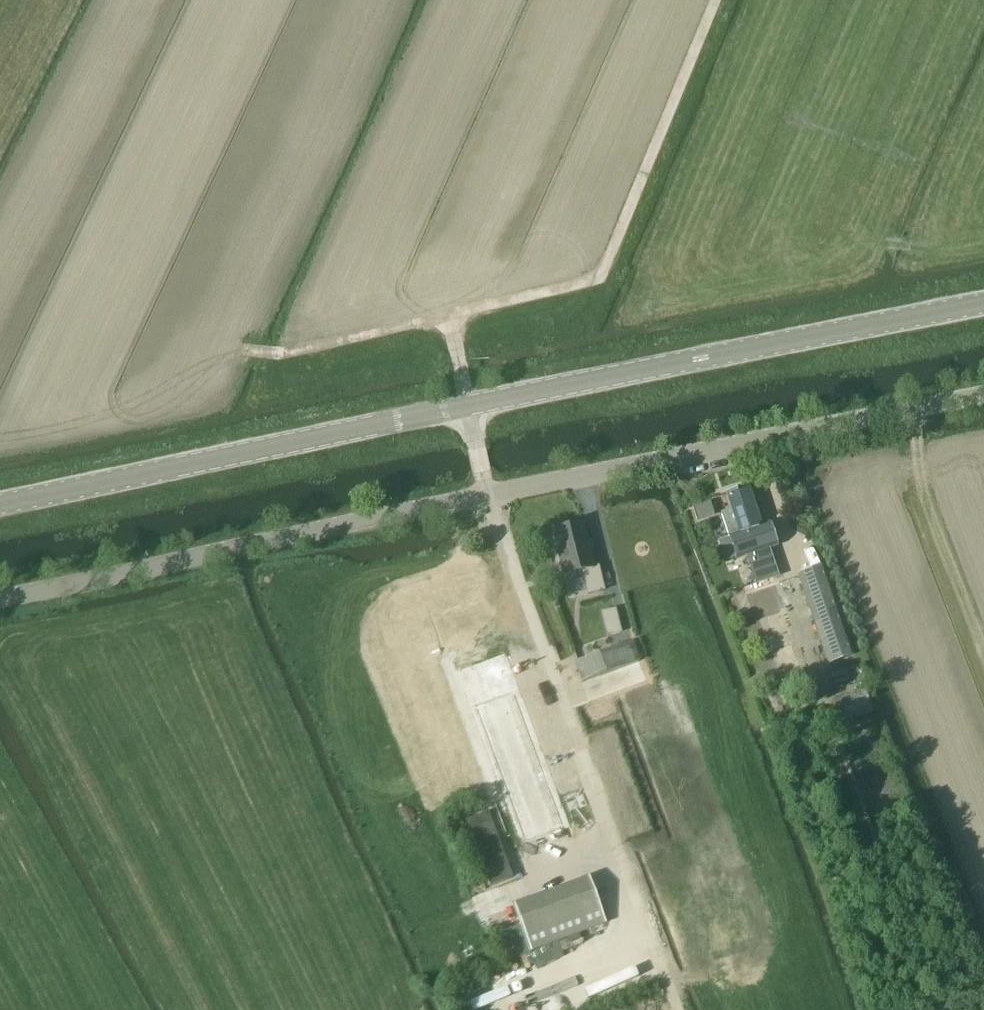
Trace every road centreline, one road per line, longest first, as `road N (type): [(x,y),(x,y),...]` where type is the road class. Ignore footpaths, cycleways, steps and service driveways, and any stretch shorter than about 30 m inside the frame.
road 1 (unclassified): [(0,600),(983,395)]
road 2 (tertiary): [(983,303),(0,503)]
road 3 (track): [(715,0),(599,277),(450,320),(274,356),(247,352)]
road 4 (track): [(486,496),(691,1009)]
road 5 (track): [(787,592),(939,1009)]
road 6 (track): [(85,1009),(0,840)]

